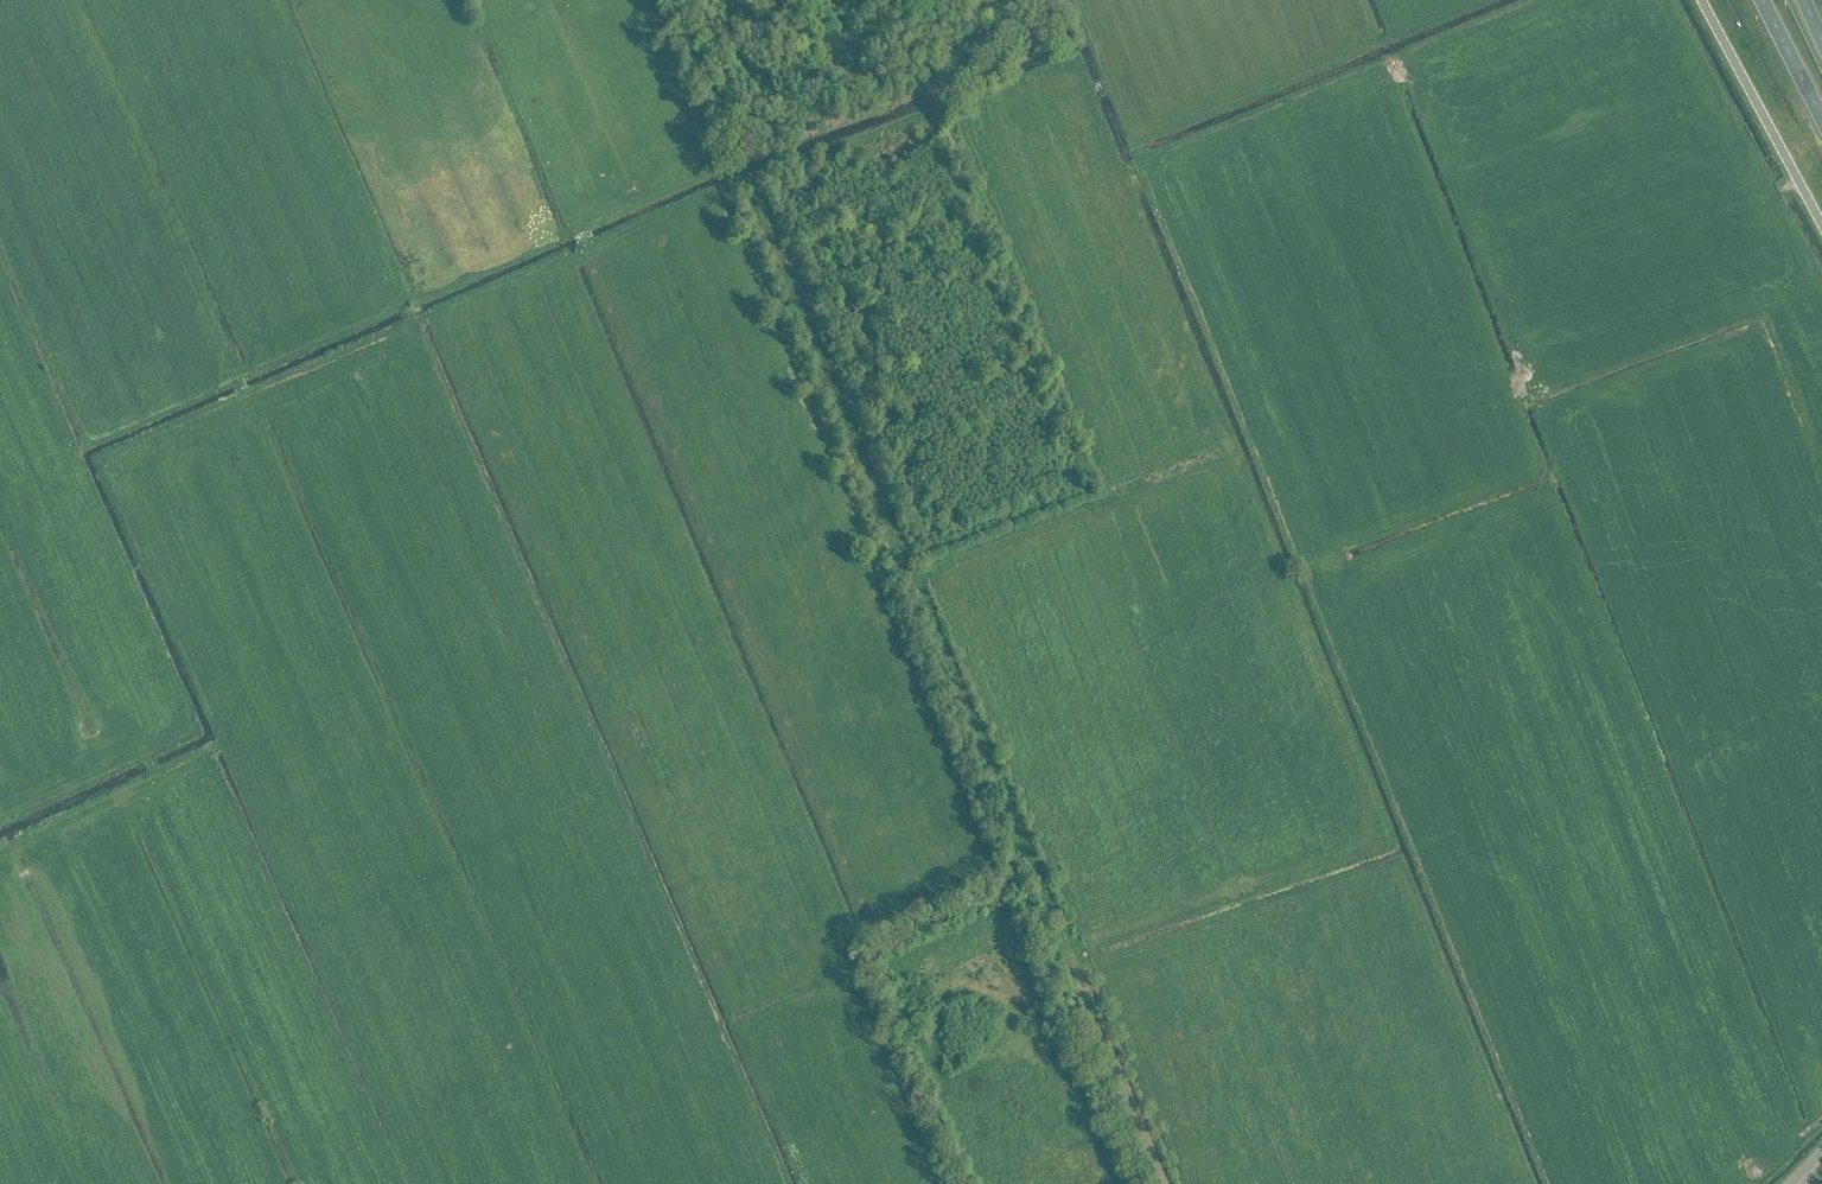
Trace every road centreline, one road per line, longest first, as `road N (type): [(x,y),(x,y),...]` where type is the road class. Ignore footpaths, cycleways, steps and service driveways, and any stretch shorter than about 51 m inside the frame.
road 1 (track): [(753,181),(1164,1183)]
road 2 (unclassified): [(1821,225),(1702,0)]
road 3 (trunk): [(1763,0),(1821,120)]

